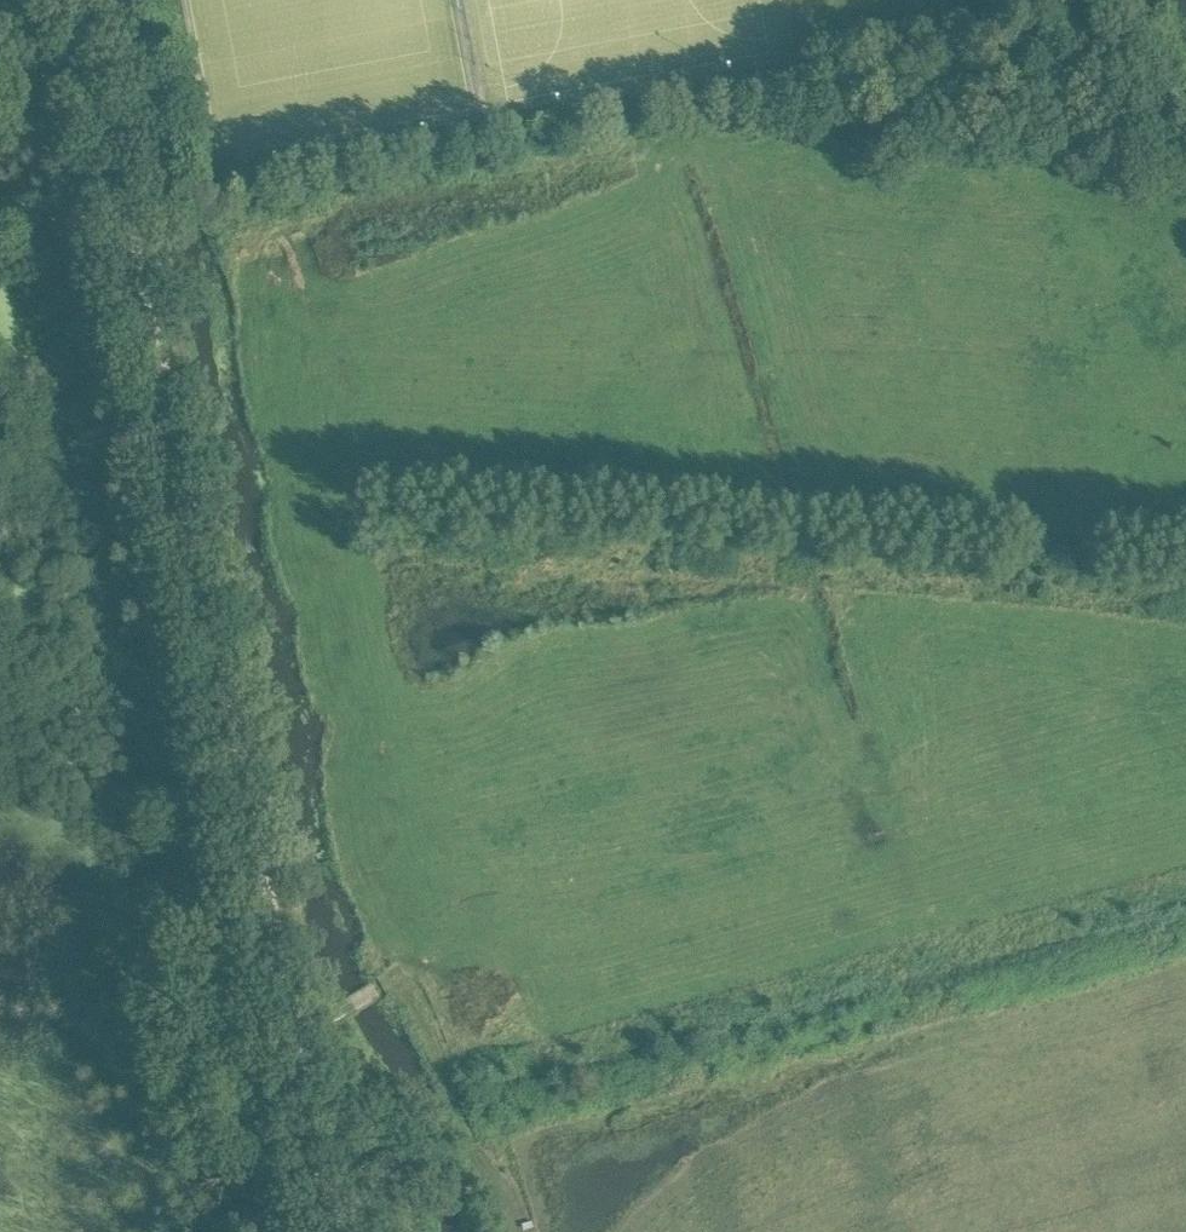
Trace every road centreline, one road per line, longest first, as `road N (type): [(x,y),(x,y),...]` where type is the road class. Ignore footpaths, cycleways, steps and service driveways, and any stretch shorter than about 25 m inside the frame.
road 1 (track): [(312,1231),(81,0)]

